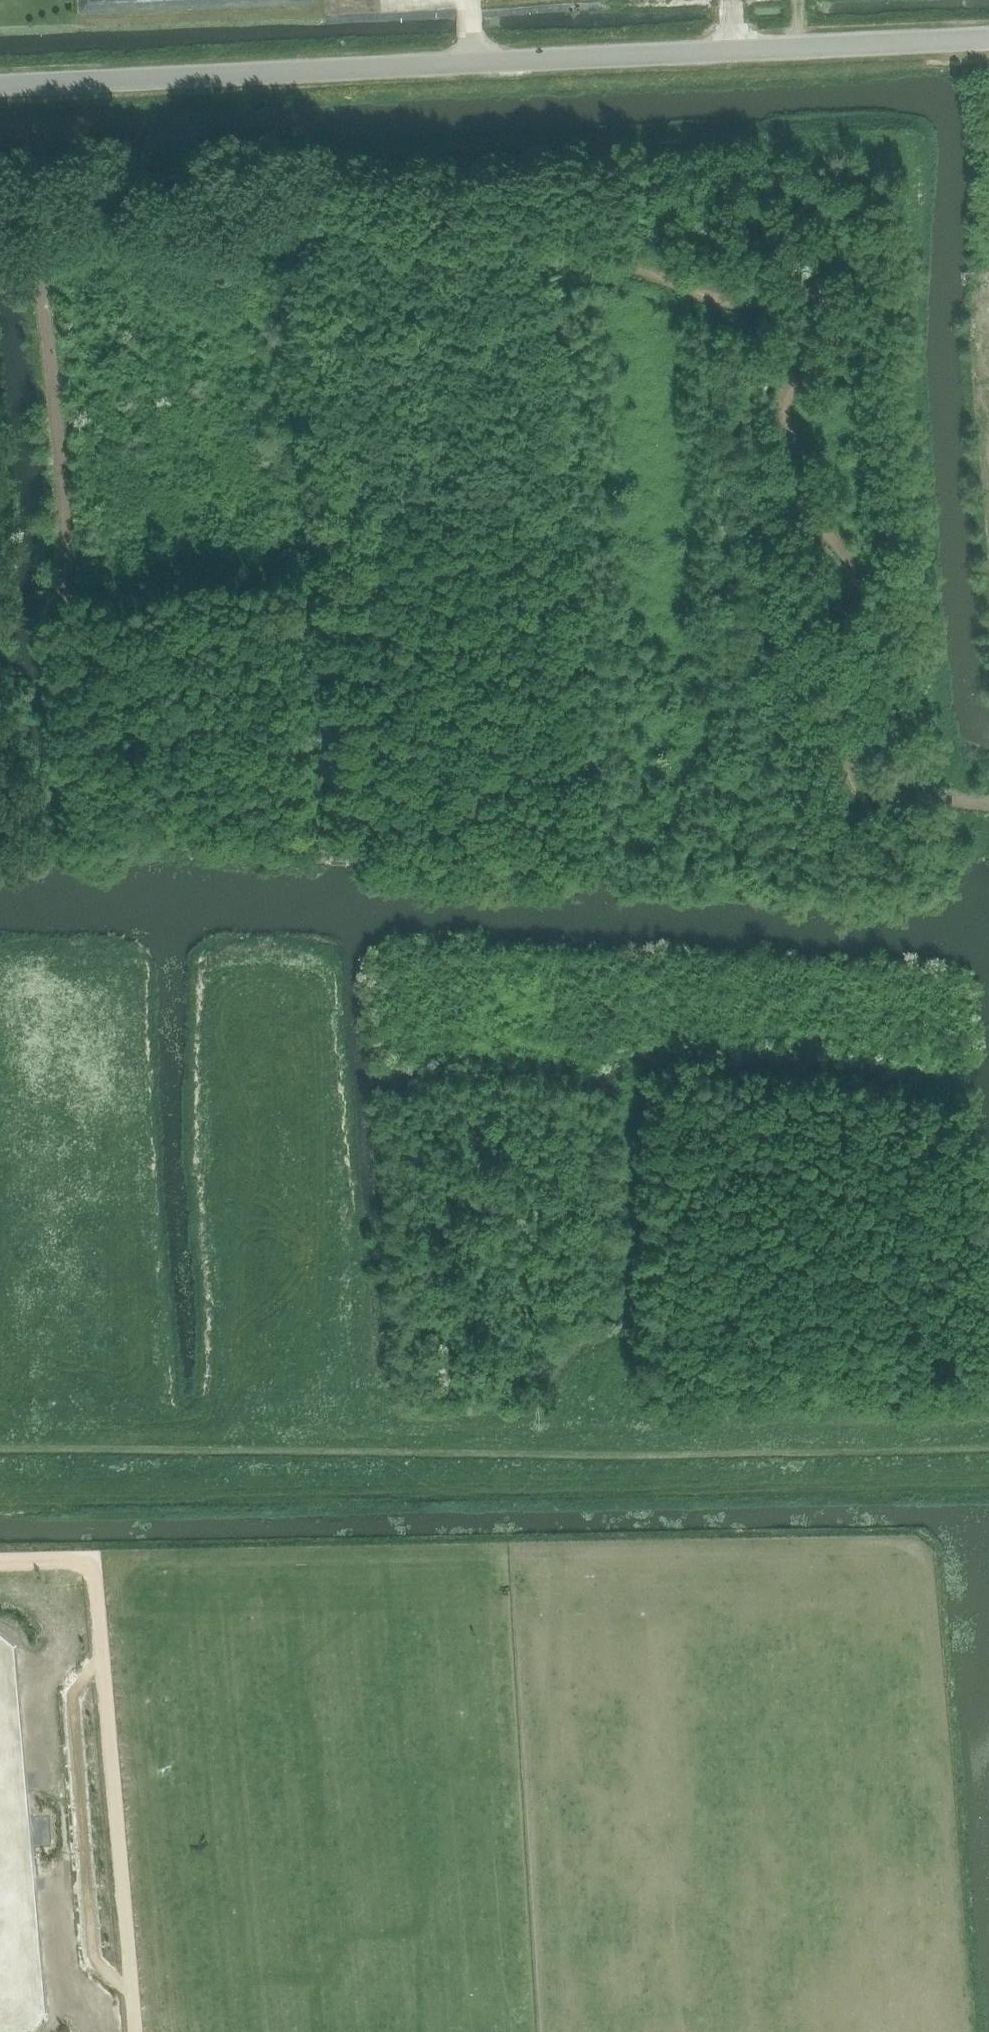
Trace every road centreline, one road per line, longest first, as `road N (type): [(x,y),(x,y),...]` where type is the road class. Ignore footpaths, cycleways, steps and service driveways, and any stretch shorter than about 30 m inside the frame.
road 1 (unclassified): [(0,87),(988,36)]
road 2 (track): [(988,1455),(0,1448)]

